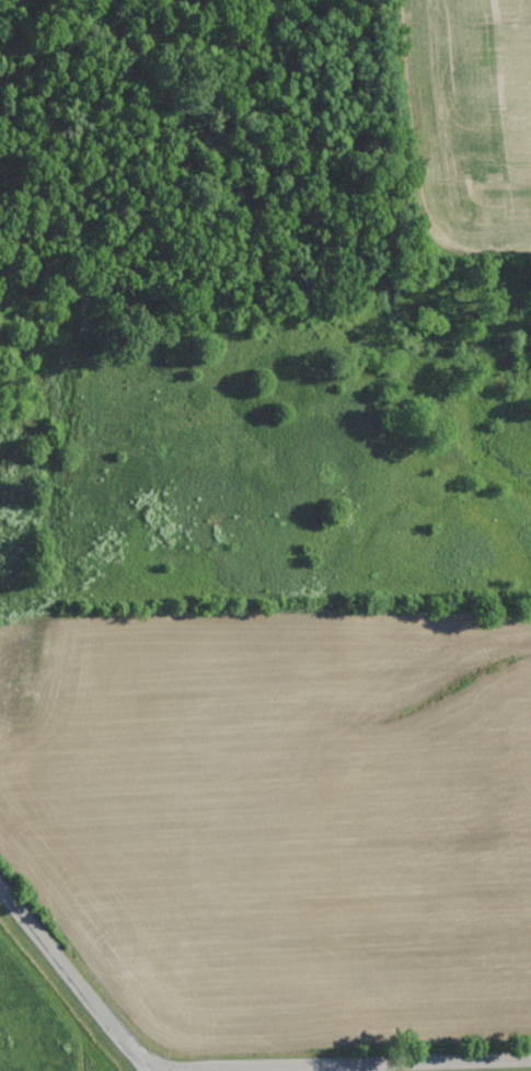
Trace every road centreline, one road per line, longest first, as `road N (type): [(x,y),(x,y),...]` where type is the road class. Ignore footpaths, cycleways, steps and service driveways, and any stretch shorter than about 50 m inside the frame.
road 1 (residential): [(530,1058),(153,1064),(135,1053),(0,888)]

